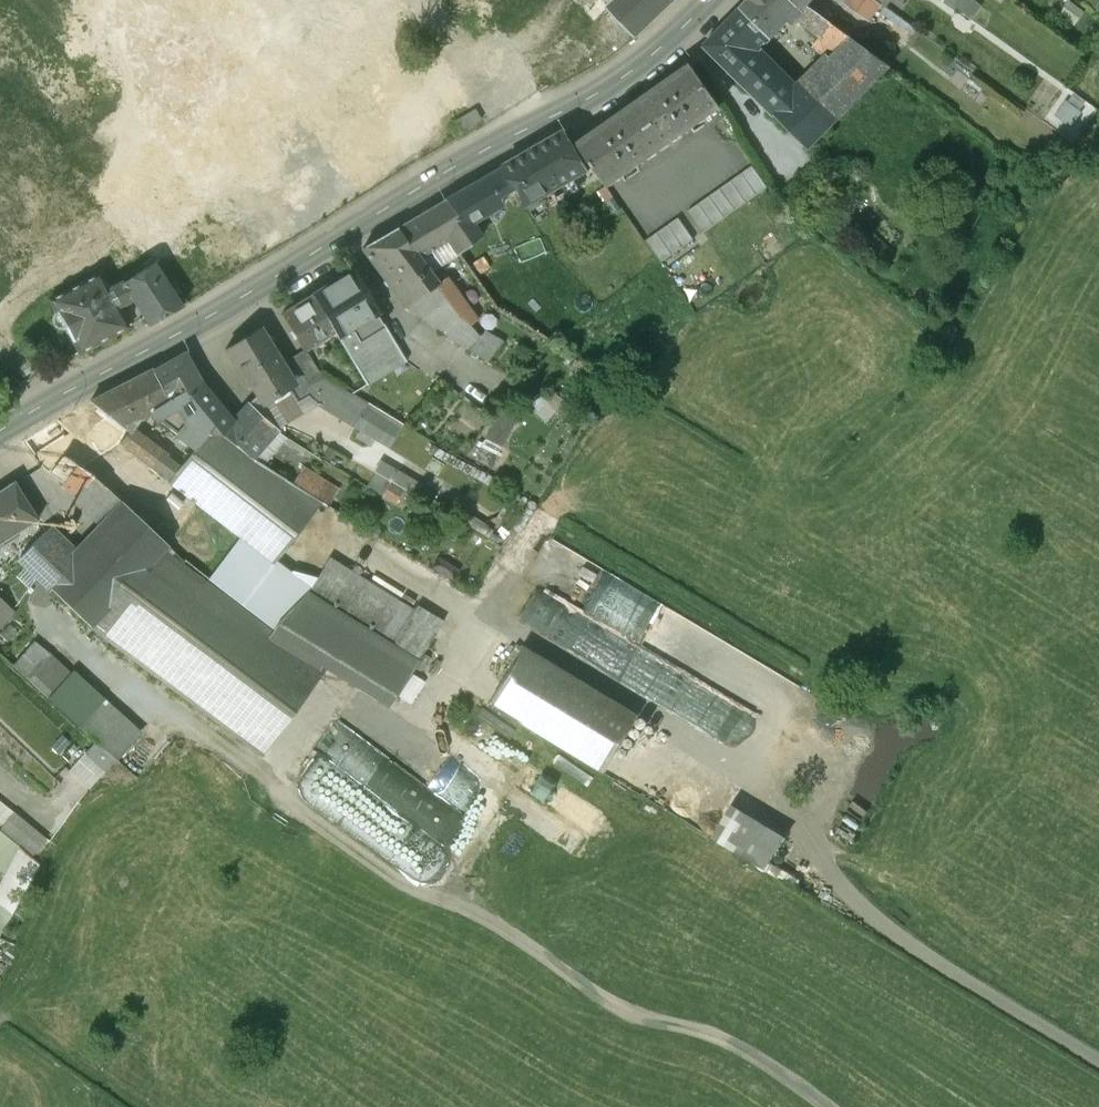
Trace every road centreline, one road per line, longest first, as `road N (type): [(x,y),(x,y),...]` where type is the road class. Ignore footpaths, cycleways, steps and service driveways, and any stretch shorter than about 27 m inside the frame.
road 1 (track): [(820,1106),(718,1037),(647,1029),(408,877),(86,650),(36,601)]
road 2 (secondary): [(710,0),(615,82),(455,165),(218,313),(0,428)]
road 3 (track): [(1098,1050),(853,903),(731,737)]

